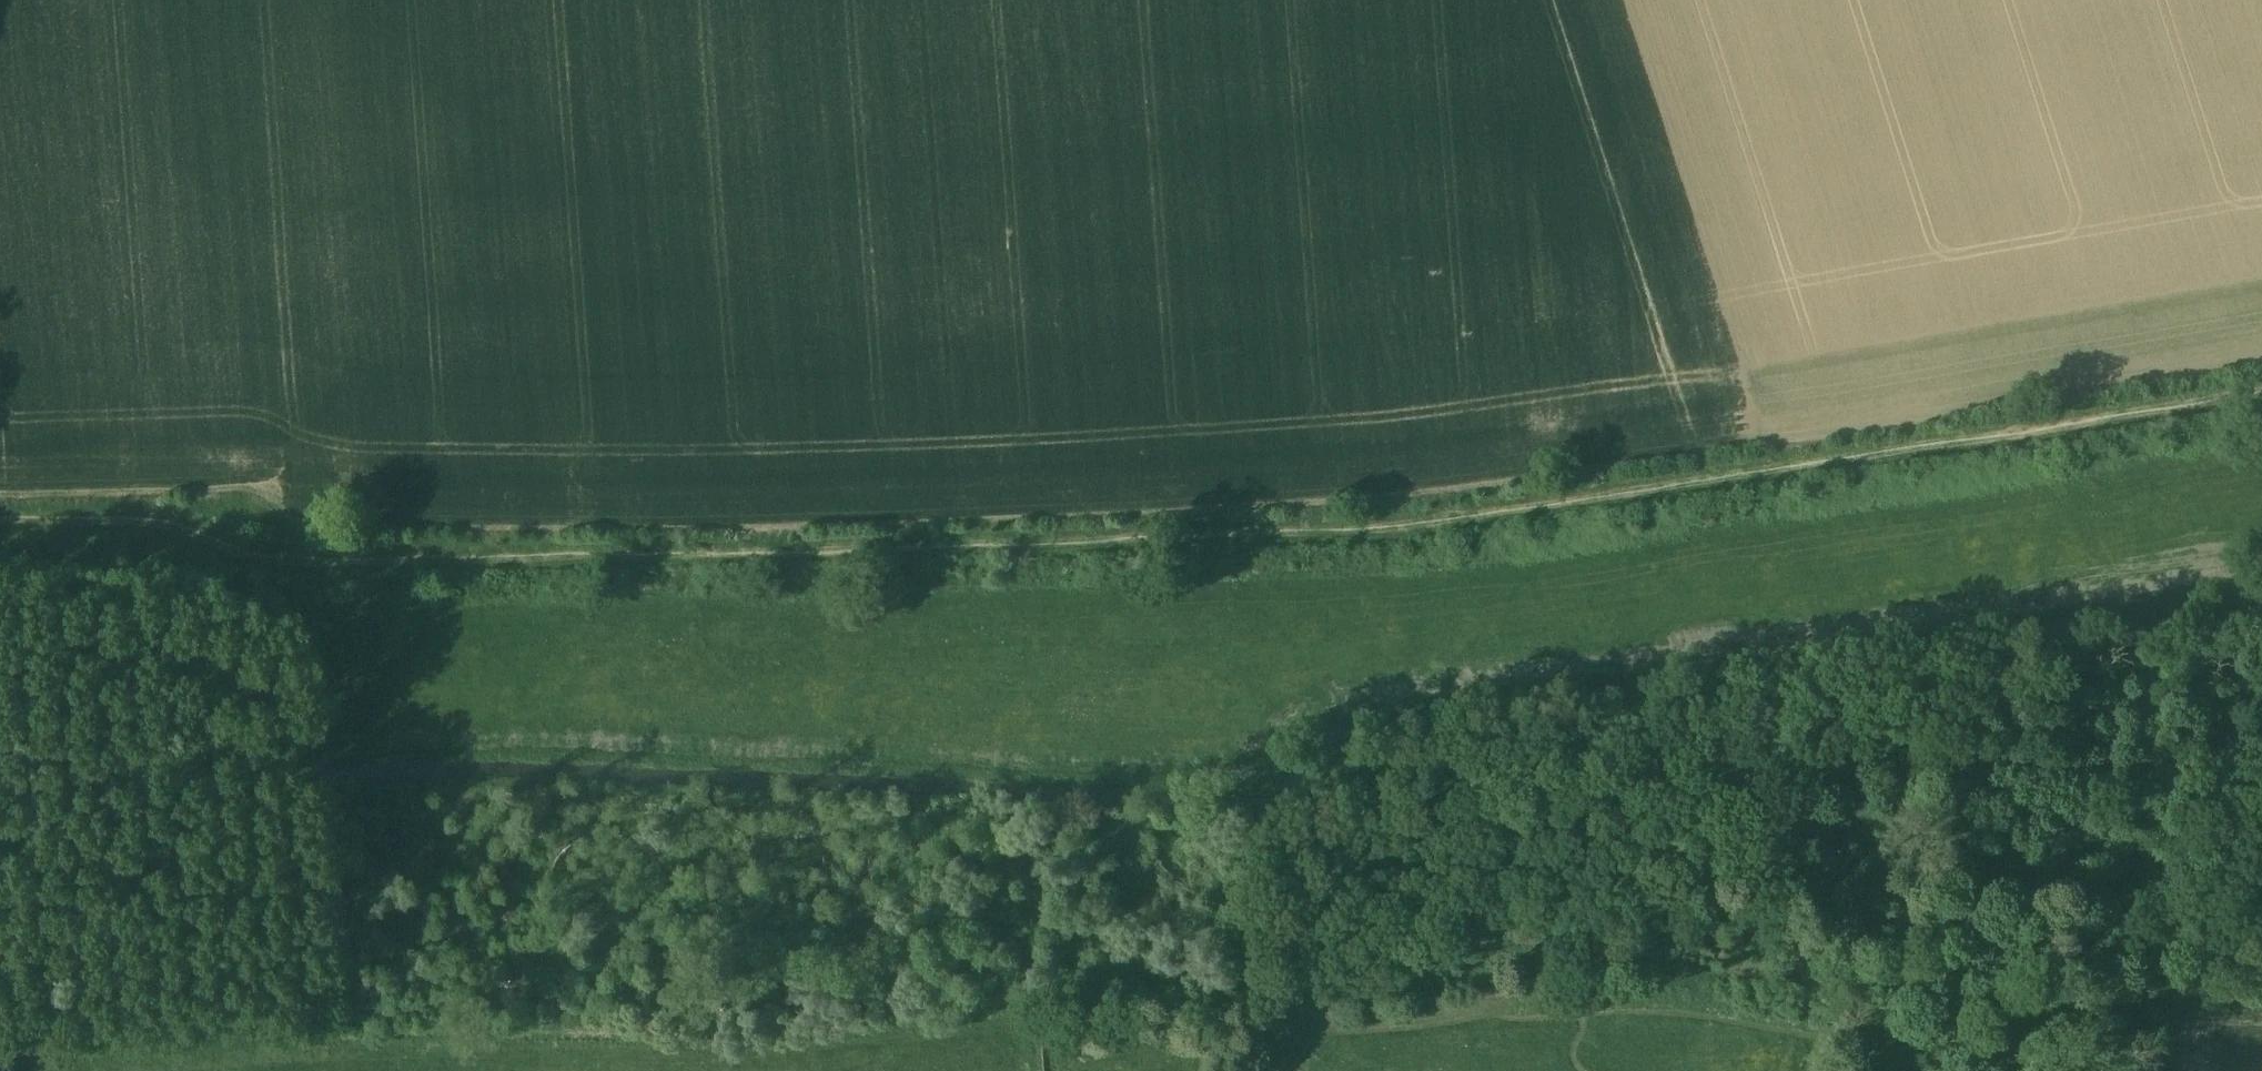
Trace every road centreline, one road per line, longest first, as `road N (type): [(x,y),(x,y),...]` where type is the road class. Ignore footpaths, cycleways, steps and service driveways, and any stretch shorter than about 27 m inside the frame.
road 1 (track): [(0,524),(140,519),(214,557),(275,559),(334,575)]

